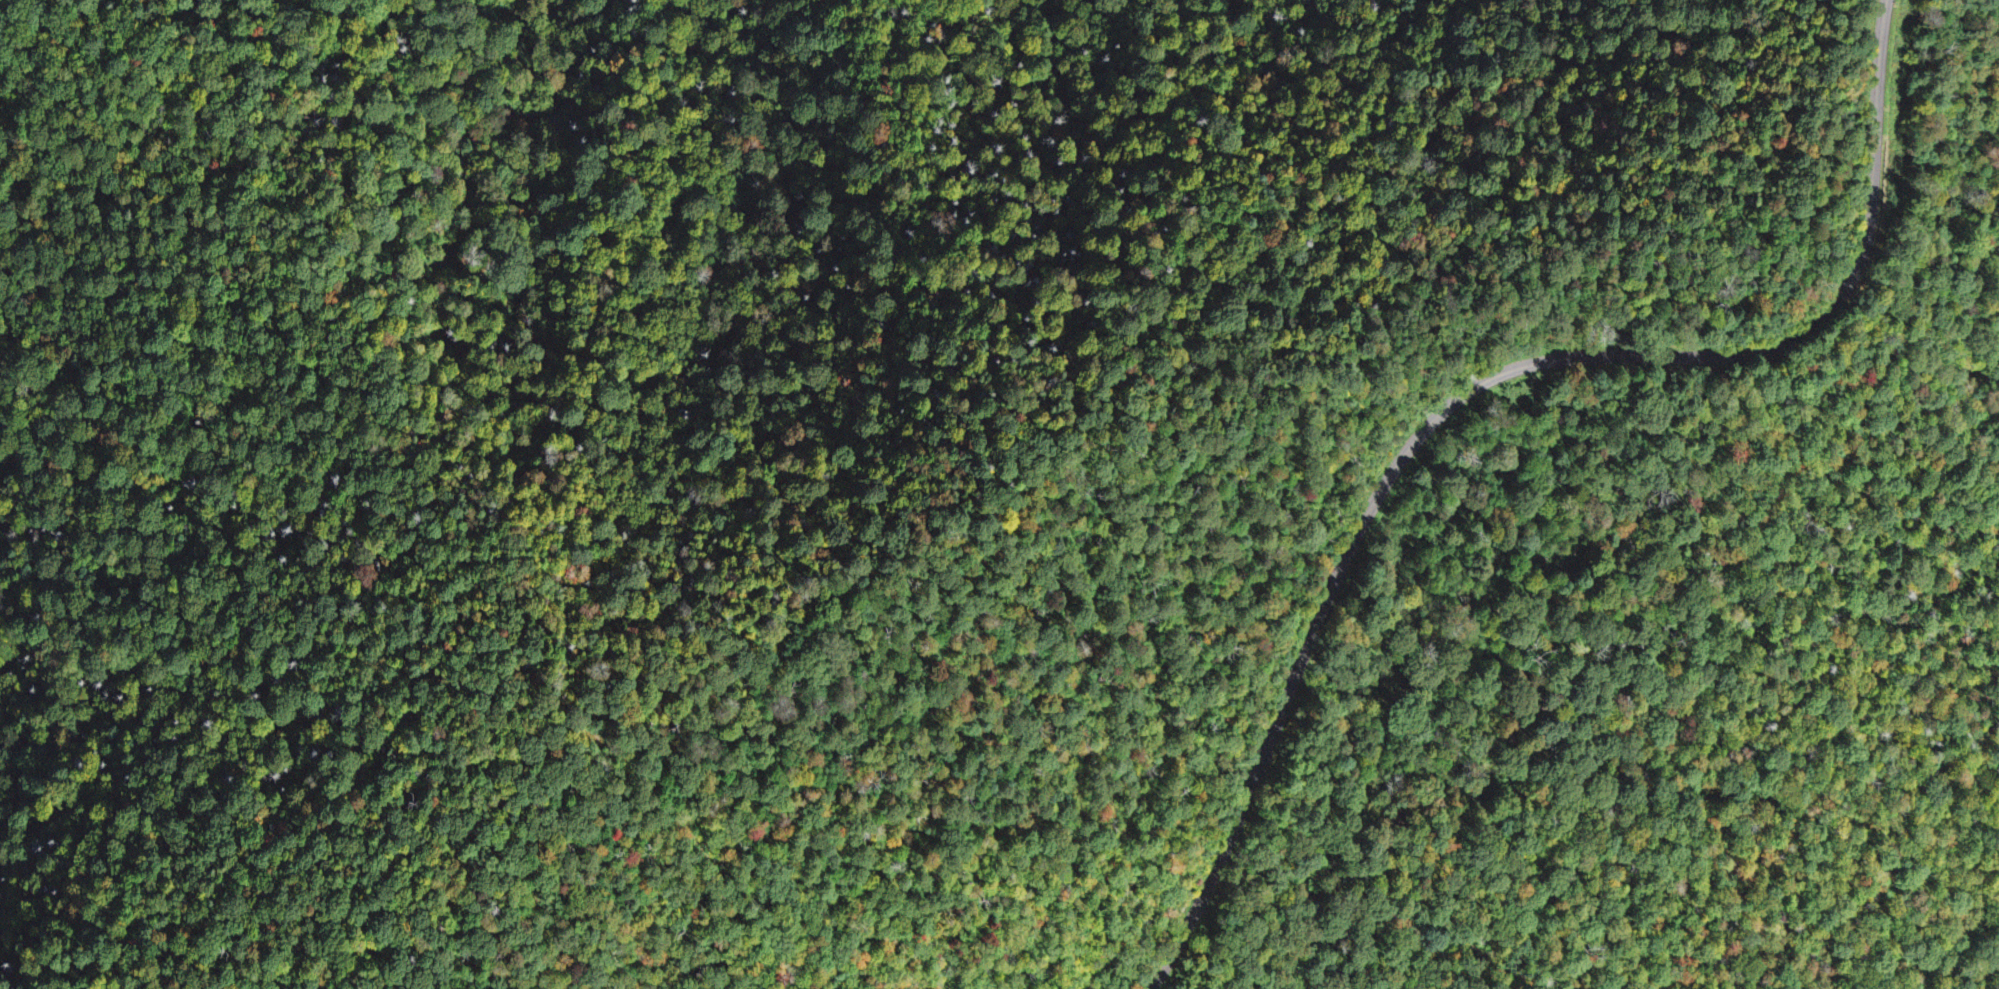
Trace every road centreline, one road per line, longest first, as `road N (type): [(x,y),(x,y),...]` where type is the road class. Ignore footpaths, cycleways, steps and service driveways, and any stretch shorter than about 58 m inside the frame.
road 1 (secondary): [(1149,988),(1198,905),(1324,605),(1397,463),(1449,403),(1517,367),(1593,356),(1747,353),(1814,326),(1833,309),(1863,254),(1873,208),(1876,99)]

